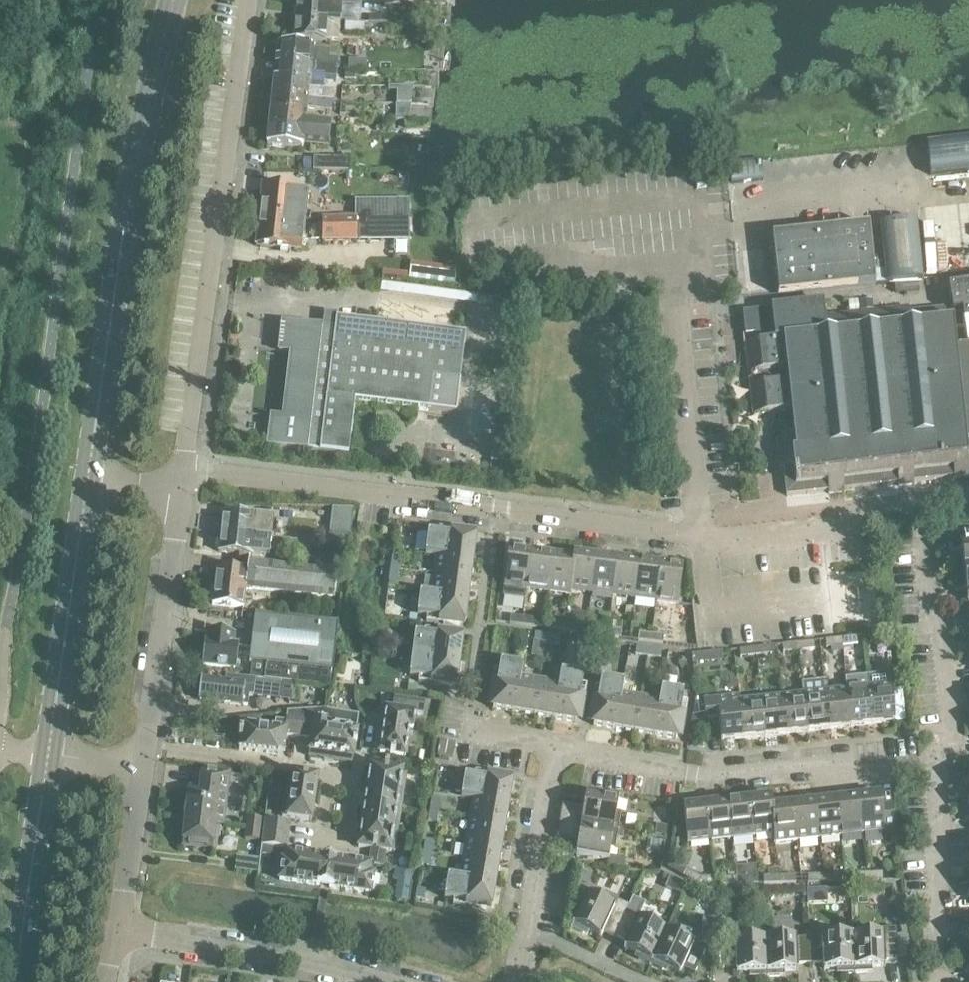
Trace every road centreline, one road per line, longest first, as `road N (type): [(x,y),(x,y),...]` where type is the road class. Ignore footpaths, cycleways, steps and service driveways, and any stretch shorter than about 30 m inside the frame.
road 1 (residential): [(703,538),(184,468)]
road 2 (secondary): [(88,476),(136,153),(172,0)]
road 3 (residential): [(184,468),(251,0)]
road 4 (residential): [(937,767),(695,775),(557,747)]
road 5 (secondary): [(47,755),(88,476)]
road 6 (residential): [(383,981),(119,931)]
road 7 (residential): [(149,749),(347,779),(339,845)]
road 8 (residential): [(149,749),(180,489)]
road 9 (unclassified): [(703,538),(674,288)]
road 10 (residential): [(937,767),(951,738),(924,533)]
road 11 (residential): [(518,981),(557,747)]
road 12 (secondary): [(14,981),(47,755)]
road 13 (residential): [(942,981),(937,767)]
road 14 (residential): [(868,510),(851,524),(703,538)]
road 15 (residential): [(119,931),(145,767)]

